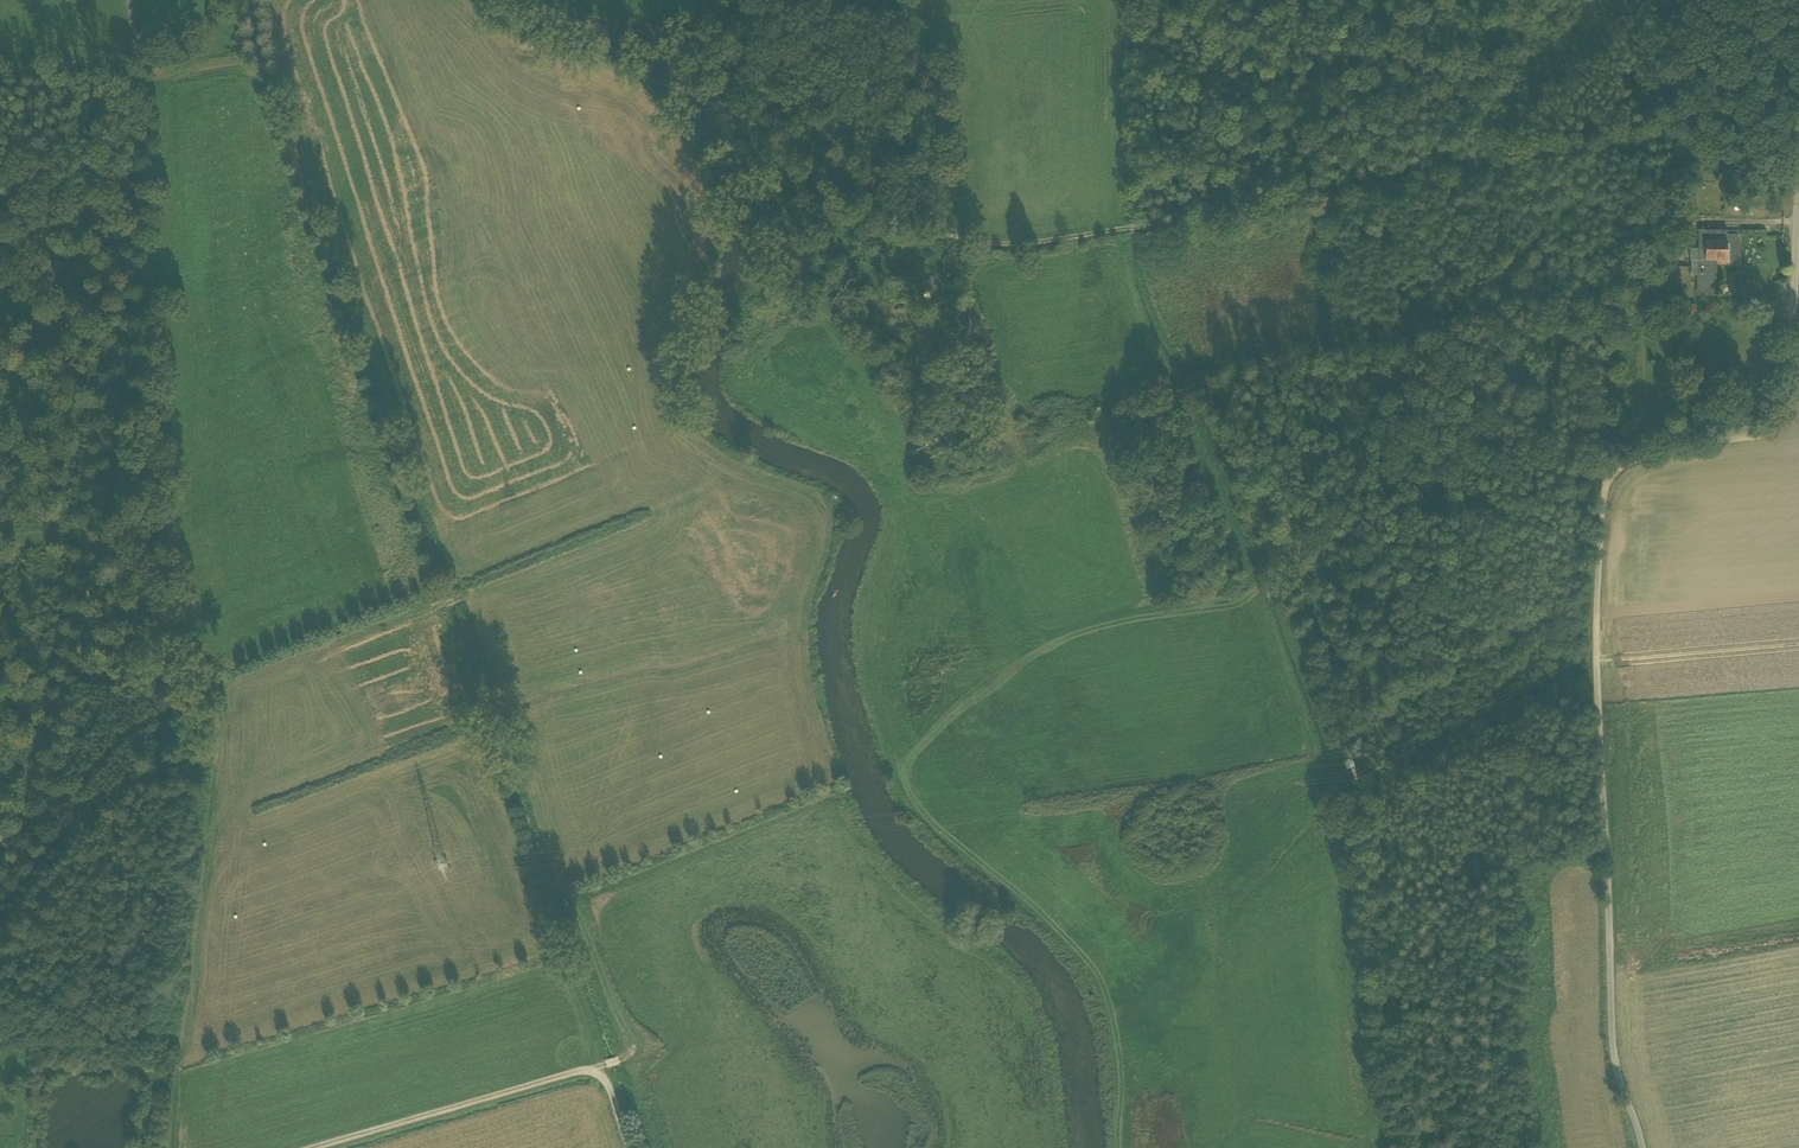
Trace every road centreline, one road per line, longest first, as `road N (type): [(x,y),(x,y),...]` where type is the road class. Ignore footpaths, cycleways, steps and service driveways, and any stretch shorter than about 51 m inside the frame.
road 1 (track): [(728,0),(729,109),(766,182),(791,201),(1009,254),(1657,133),(1798,128)]
road 2 (unclassified): [(1779,427),(1605,467),(1591,607),(1614,1067),(1642,1147)]
road 3 (track): [(1605,467),(1147,608)]
road 4 (residential): [(1798,197),(1788,414),(1779,427)]
road 5 (track): [(602,1066),(629,1056),(633,1045),(572,900)]

